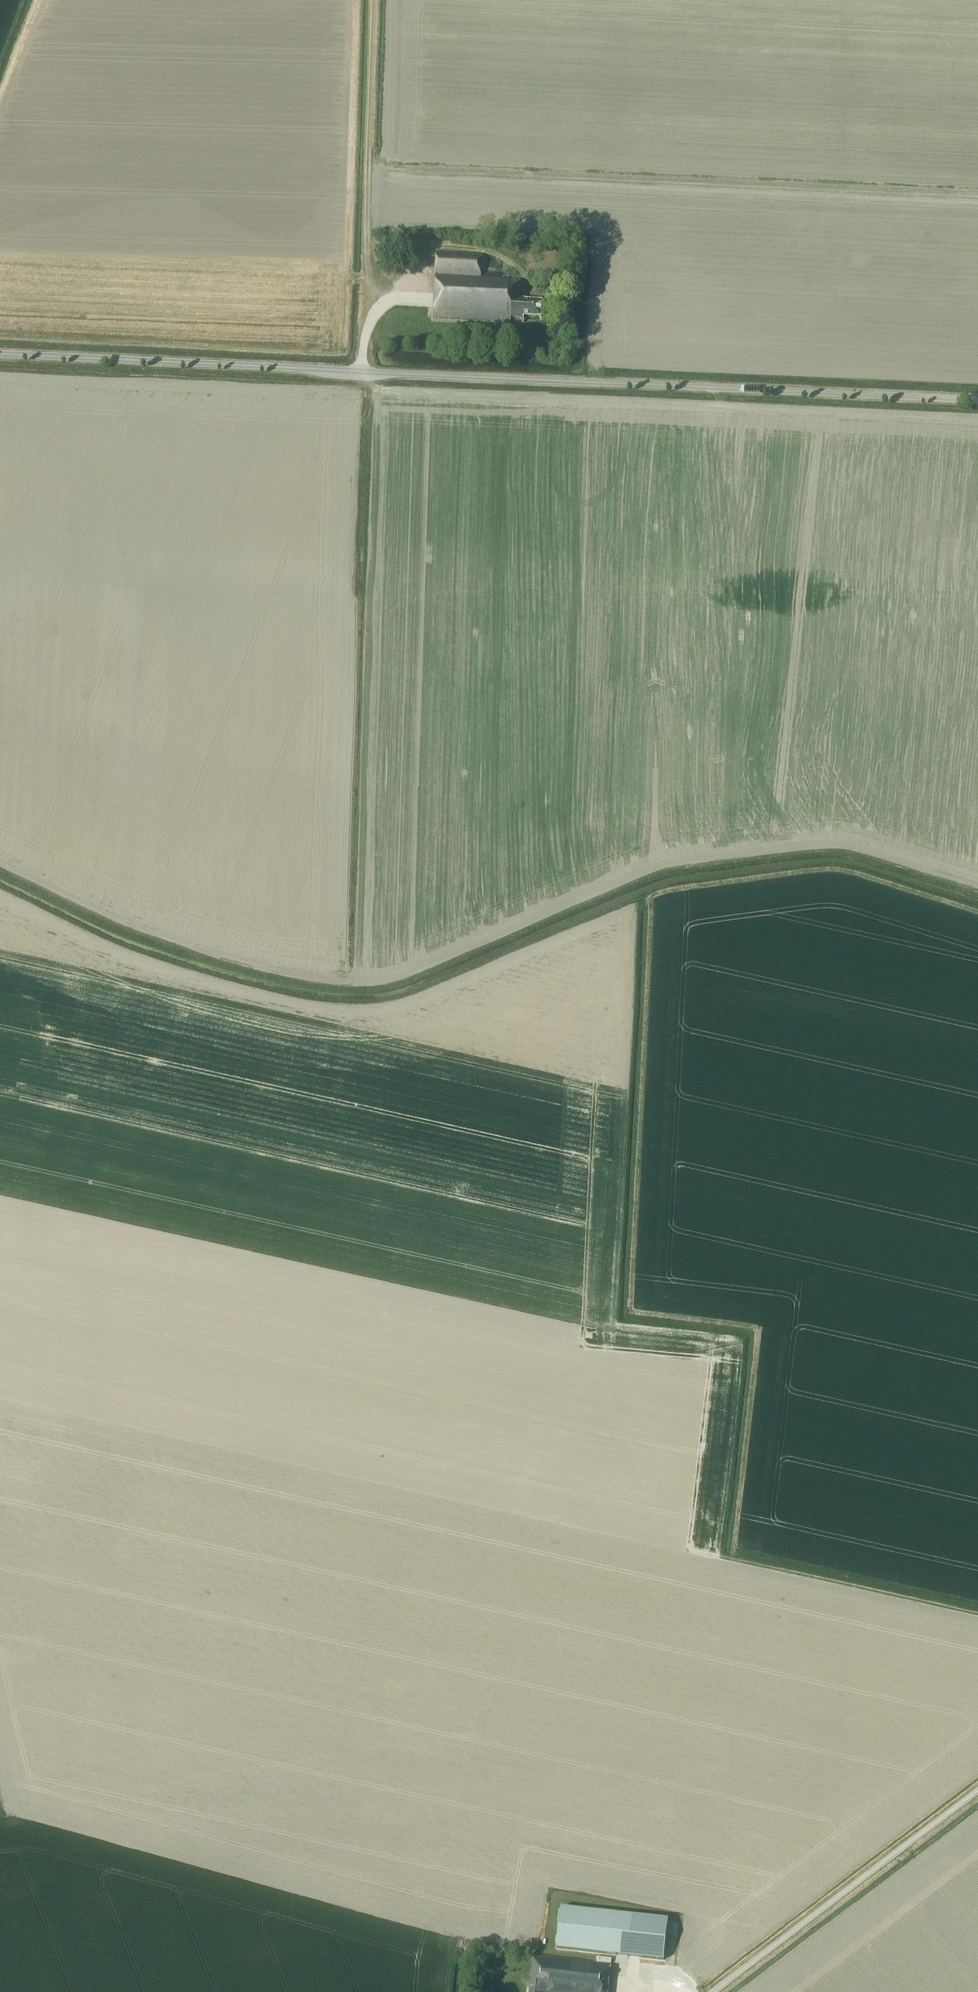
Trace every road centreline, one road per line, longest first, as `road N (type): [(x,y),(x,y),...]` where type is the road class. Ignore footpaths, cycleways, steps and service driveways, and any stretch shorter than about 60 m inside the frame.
road 1 (unclassified): [(0,355),(977,402)]
road 2 (unclassified): [(712,1991),(977,1790)]

